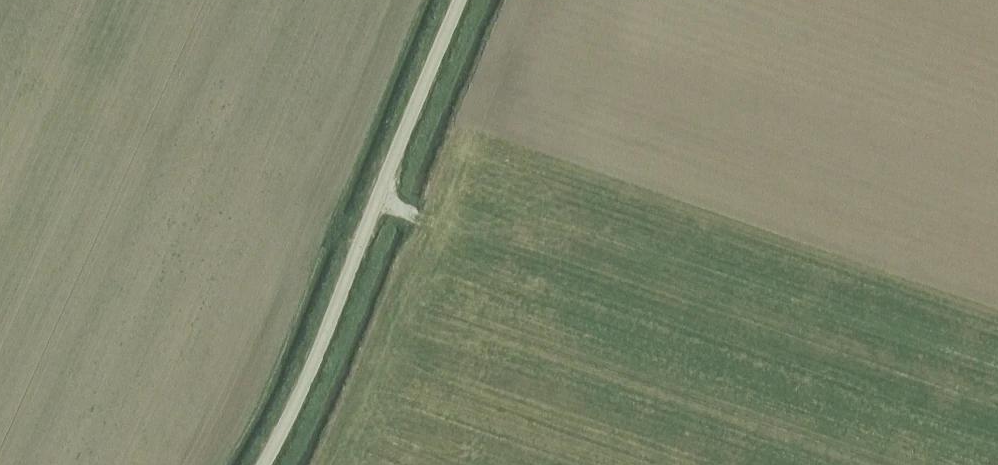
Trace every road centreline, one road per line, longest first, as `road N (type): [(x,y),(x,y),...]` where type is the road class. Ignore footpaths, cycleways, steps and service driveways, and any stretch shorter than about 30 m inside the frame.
road 1 (unclassified): [(254,464),(274,435),(455,0)]

